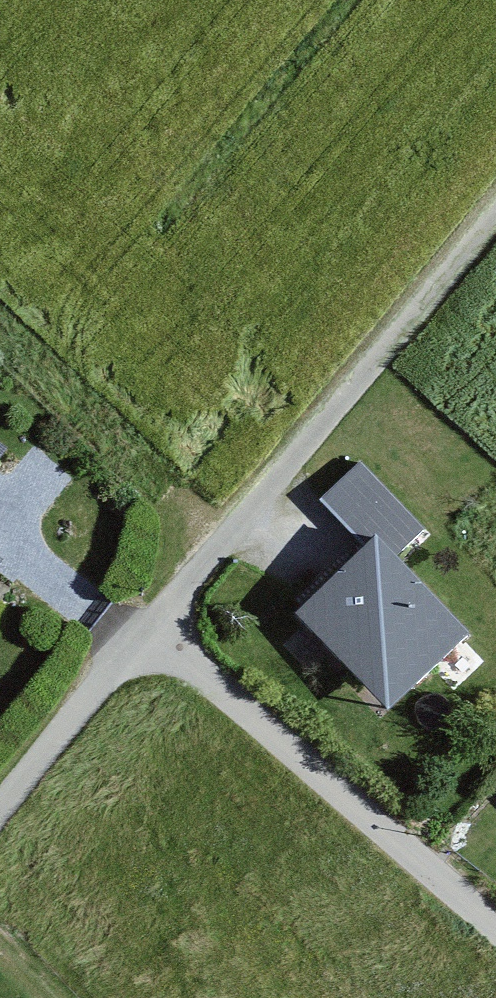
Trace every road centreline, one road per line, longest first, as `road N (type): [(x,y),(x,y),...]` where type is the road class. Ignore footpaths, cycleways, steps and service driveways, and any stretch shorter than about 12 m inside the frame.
road 1 (track): [(0,315),(230,535),(495,212)]
road 2 (residential): [(495,926),(151,630)]
road 3 (residential): [(0,820),(151,630)]
road 4 (residential): [(151,630),(230,535)]

